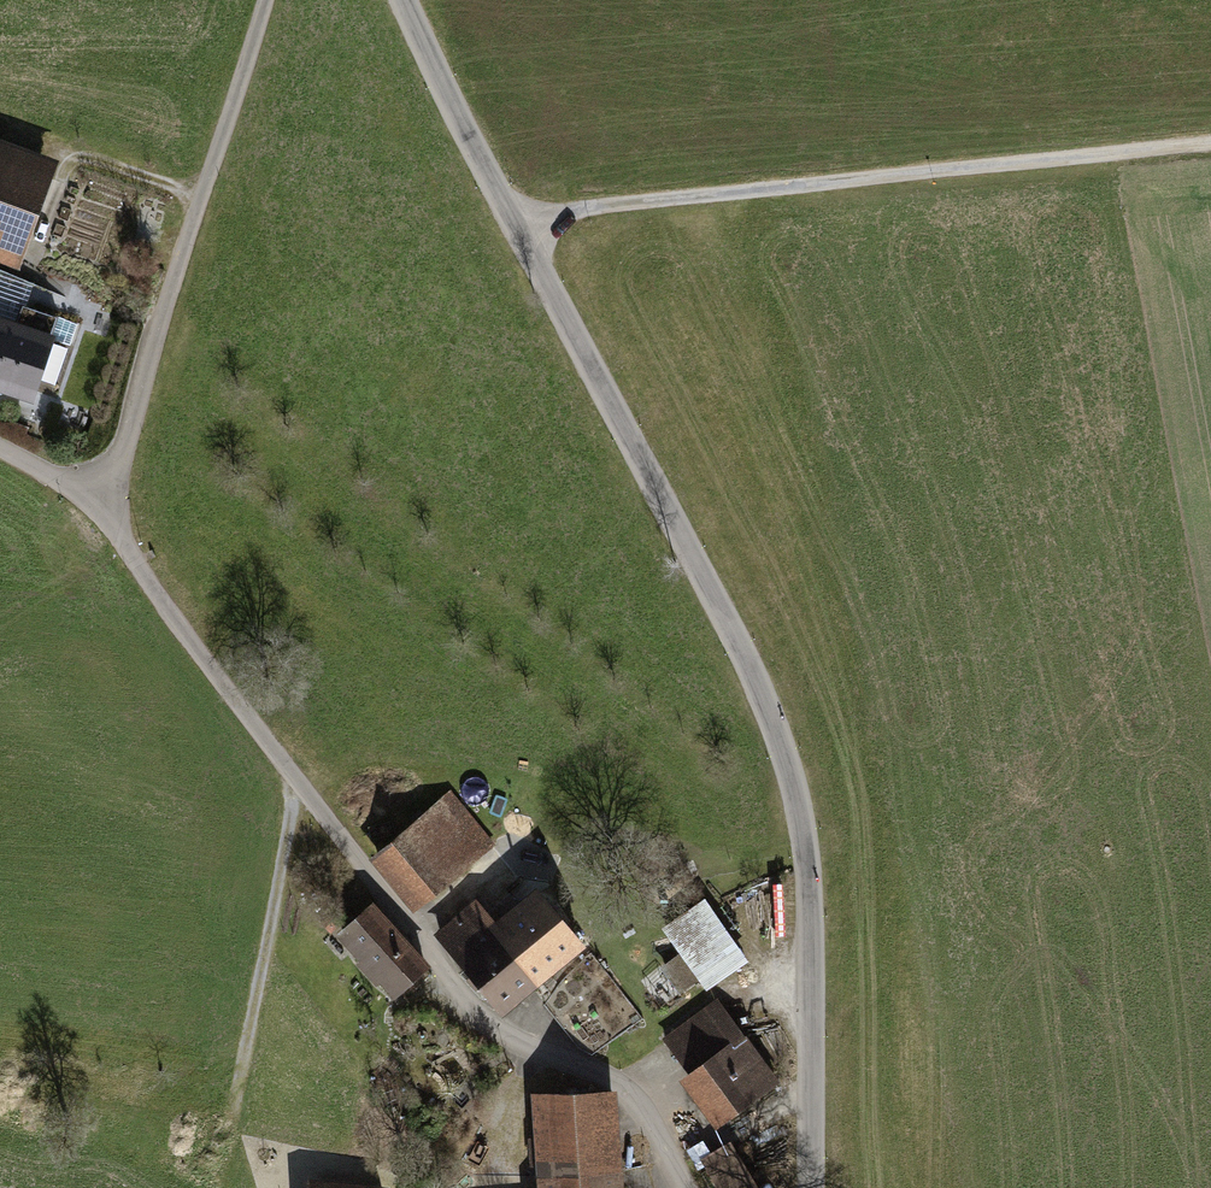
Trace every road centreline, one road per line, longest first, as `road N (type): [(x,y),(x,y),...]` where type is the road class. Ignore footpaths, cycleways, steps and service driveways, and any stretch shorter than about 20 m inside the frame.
road 1 (unclassified): [(810,1187),(809,894),(779,736),(404,0)]
road 2 (residential): [(95,508),(466,1000),(518,1041),(624,1089),(686,1187)]
road 3 (track): [(516,226),(615,204),(1210,144)]
road 4 (residential): [(266,0),(130,429),(95,508)]
road 5 (track): [(298,780),(228,1134)]

